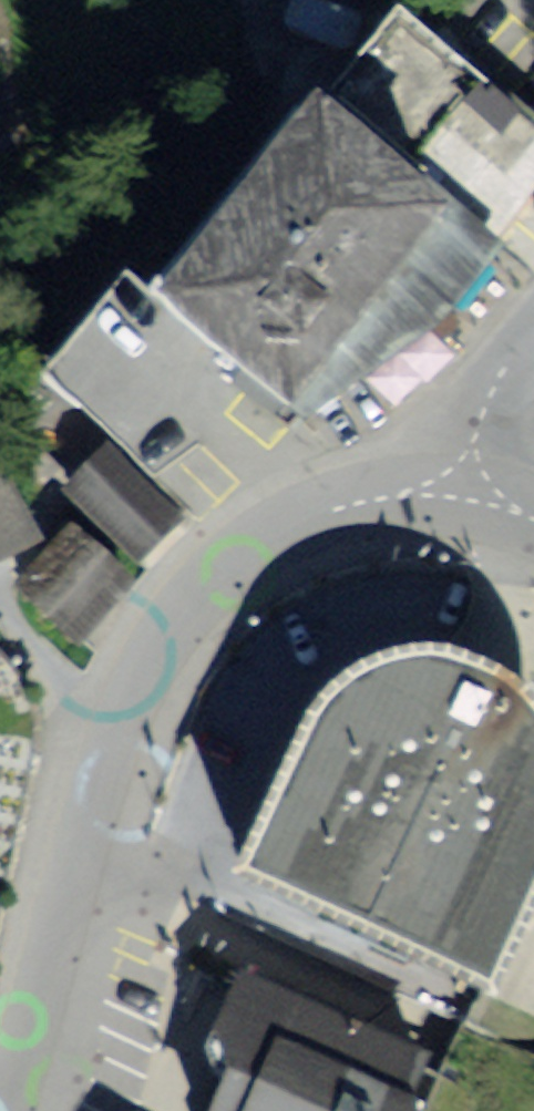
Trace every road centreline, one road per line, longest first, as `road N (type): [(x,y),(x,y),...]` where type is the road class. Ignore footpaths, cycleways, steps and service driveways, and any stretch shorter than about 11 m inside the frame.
road 1 (tertiary): [(1,1110),(110,750),(136,696),(244,554),(318,523),(452,528)]
road 2 (residential): [(452,528),(481,438),(533,376)]

